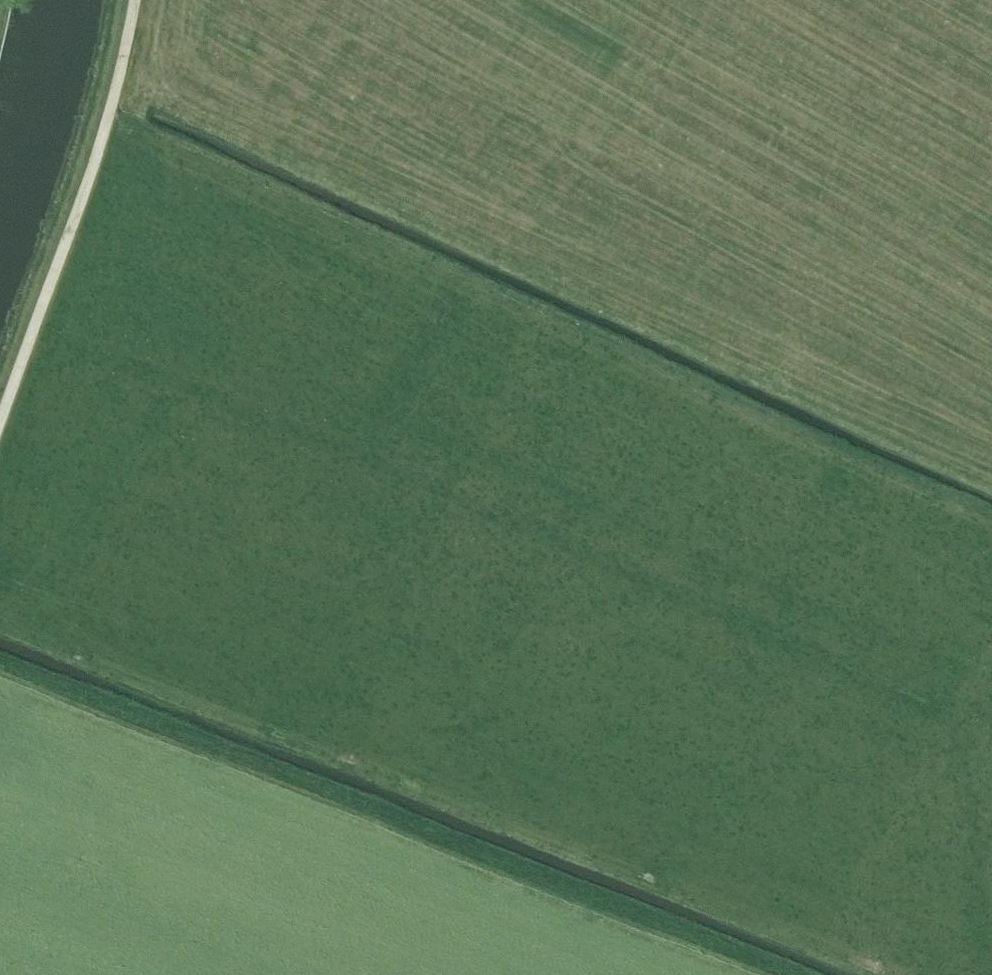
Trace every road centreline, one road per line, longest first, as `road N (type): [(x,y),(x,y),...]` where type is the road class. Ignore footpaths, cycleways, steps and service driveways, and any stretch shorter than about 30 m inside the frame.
road 1 (track): [(137,0),(103,138),(0,420)]

